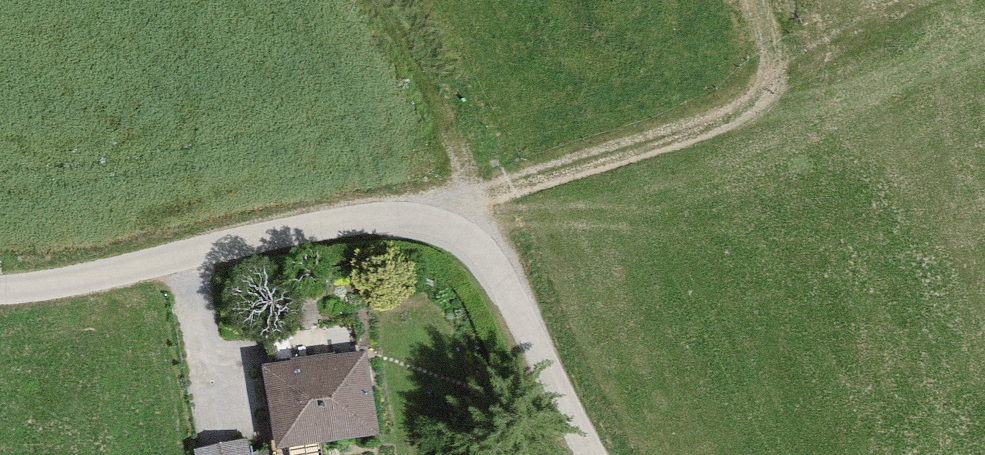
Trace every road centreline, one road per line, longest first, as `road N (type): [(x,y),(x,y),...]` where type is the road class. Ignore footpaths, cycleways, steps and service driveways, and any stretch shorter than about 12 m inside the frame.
road 1 (unclassified): [(0,282),(96,271),(270,222),(368,208),(455,217),(535,336),(597,454)]
road 2 (track): [(455,217),(701,126),(929,0)]
road 3 (track): [(455,217),(447,126),(374,0)]

